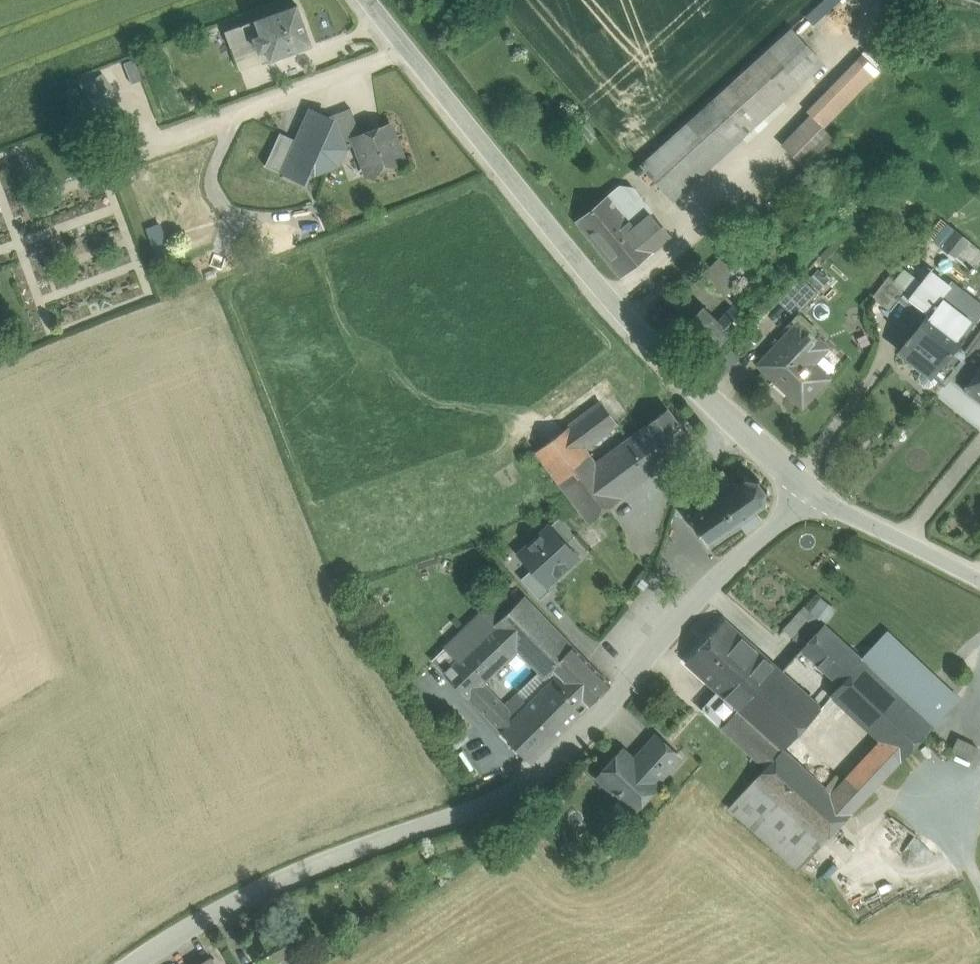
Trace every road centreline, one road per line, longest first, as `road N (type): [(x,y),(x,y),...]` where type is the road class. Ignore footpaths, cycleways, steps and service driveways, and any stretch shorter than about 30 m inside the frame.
road 1 (tertiary): [(813,491),(719,576),(533,780),(489,805),(223,908),(138,963)]
road 2 (tertiary): [(813,491),(687,379),(606,291),(370,0)]
road 3 (tertiary): [(979,579),(813,491)]
road 4 (track): [(979,888),(957,829),(979,774)]

